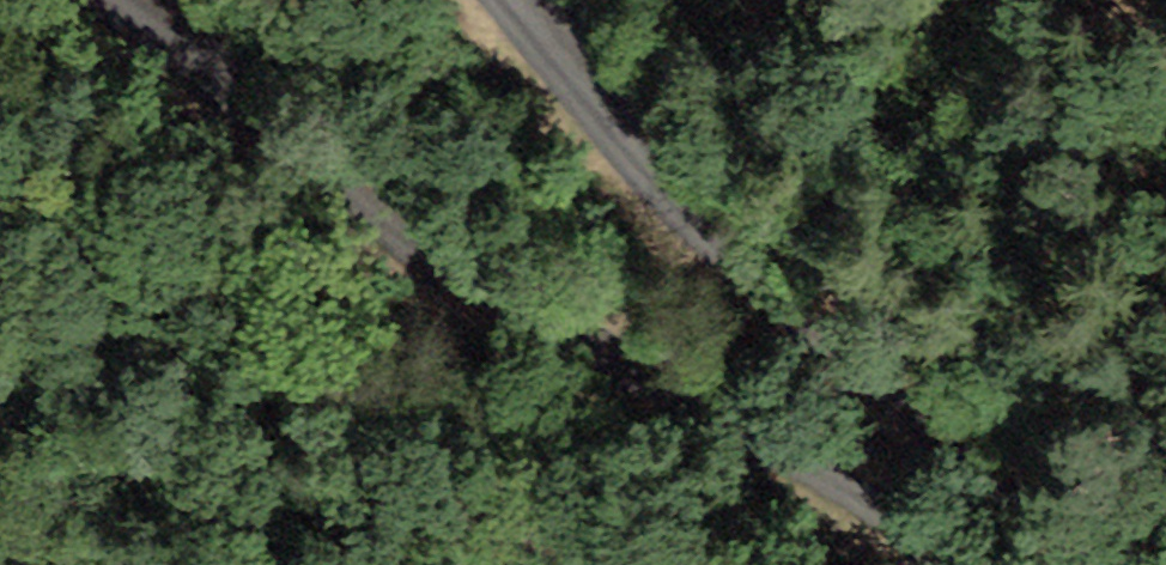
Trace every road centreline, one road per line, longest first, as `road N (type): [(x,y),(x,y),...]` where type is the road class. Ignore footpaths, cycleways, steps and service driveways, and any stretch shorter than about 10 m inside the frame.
road 1 (unclassified): [(100,0),(291,147),(415,256),(503,311),(715,419),(946,564)]
road 2 (unclassified): [(1101,564),(680,218),(499,0)]

